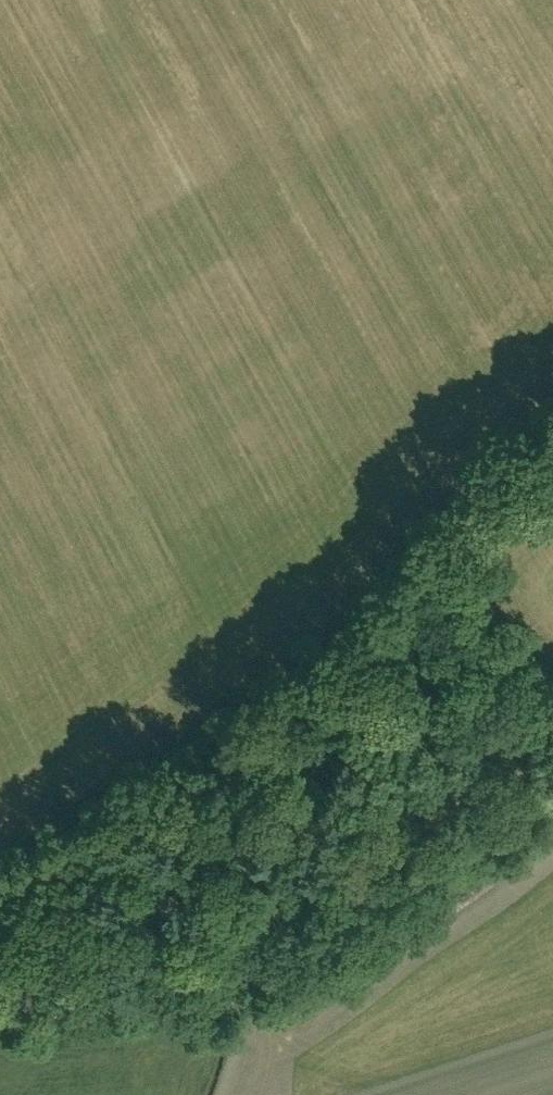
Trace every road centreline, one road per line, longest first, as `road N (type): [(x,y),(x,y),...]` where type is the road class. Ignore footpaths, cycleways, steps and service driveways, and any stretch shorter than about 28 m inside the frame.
road 1 (track): [(241,999),(0,1015)]

